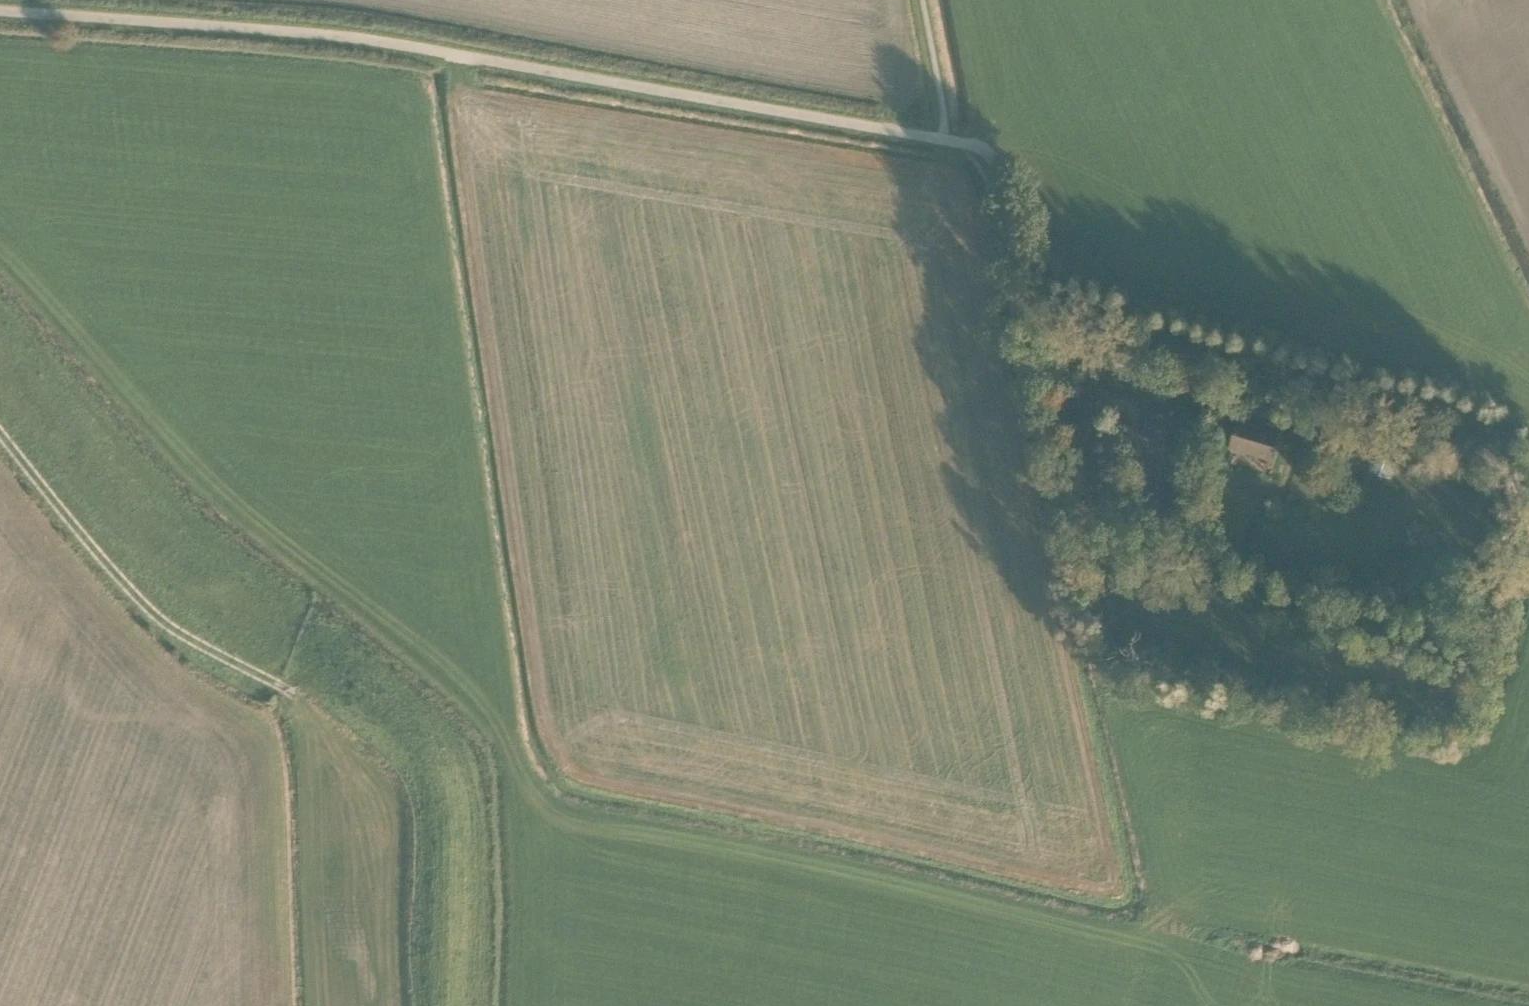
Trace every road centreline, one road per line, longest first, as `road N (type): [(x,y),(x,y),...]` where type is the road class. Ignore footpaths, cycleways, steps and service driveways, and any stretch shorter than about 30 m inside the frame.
road 1 (unclassified): [(942,138),(329,37),(0,13)]

